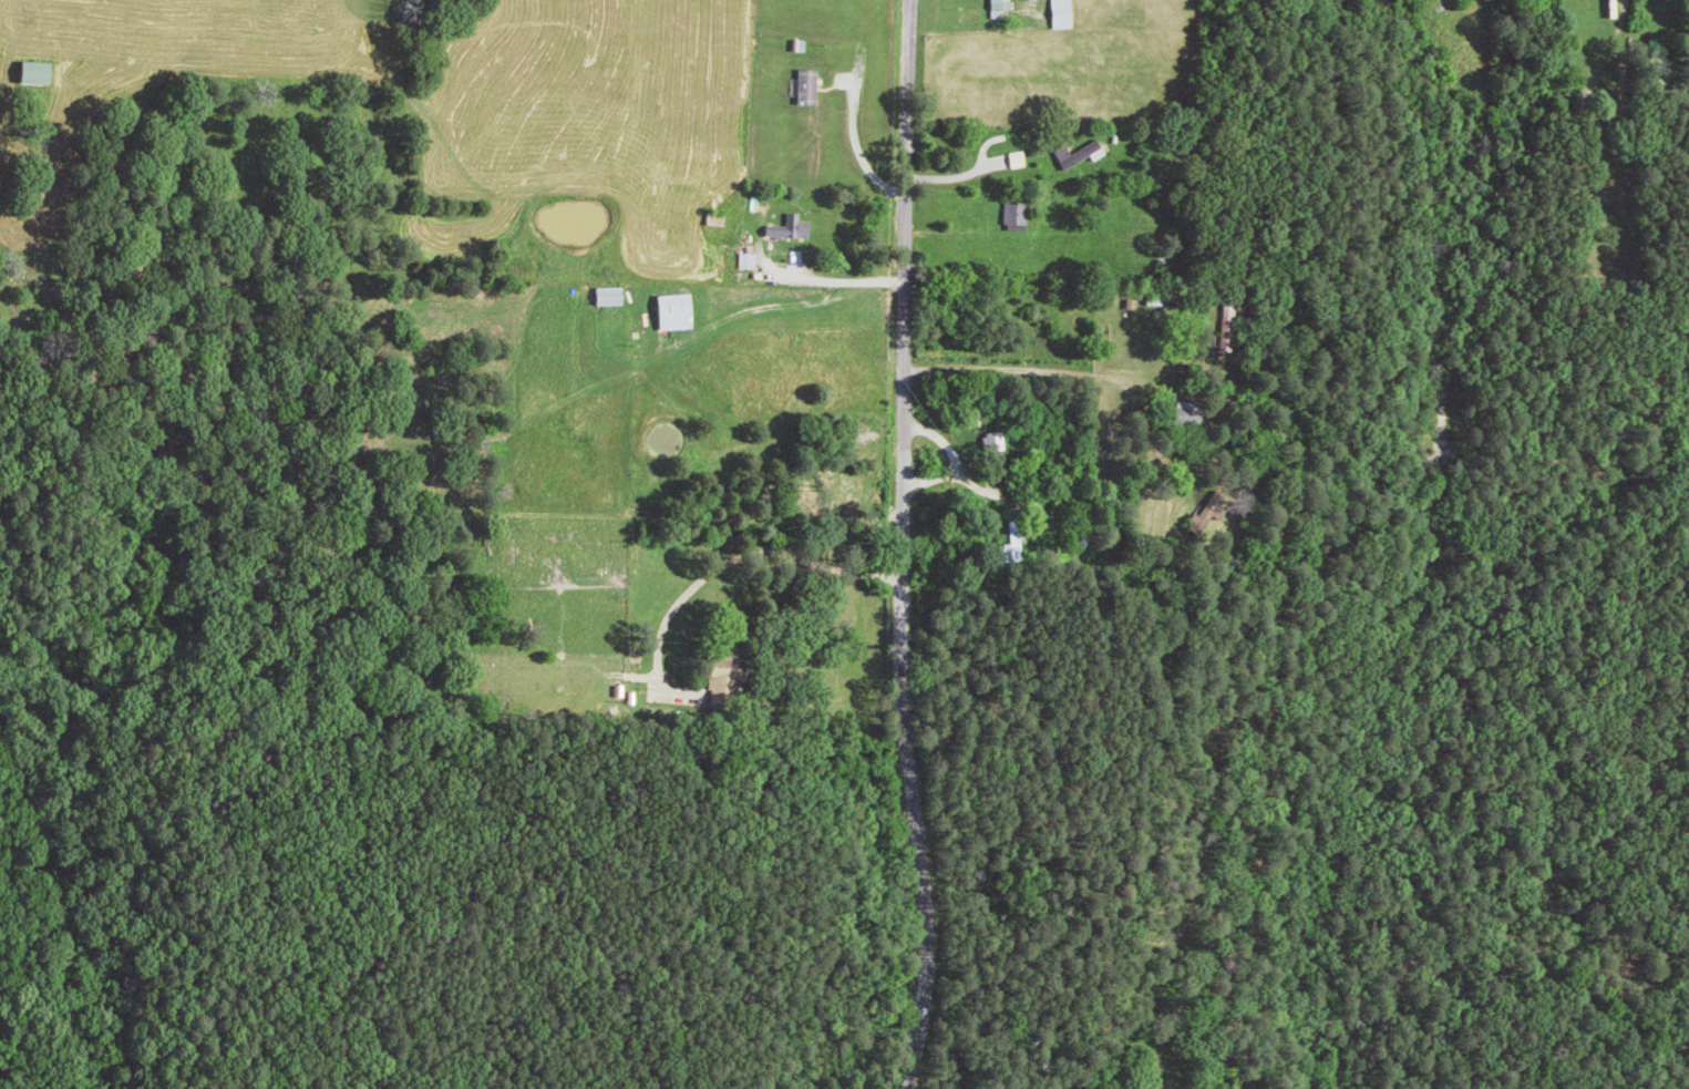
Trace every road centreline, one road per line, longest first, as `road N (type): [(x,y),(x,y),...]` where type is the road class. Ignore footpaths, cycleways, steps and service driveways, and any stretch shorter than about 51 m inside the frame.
road 1 (residential): [(903,1088),(919,1000),(898,581),(908,0)]

